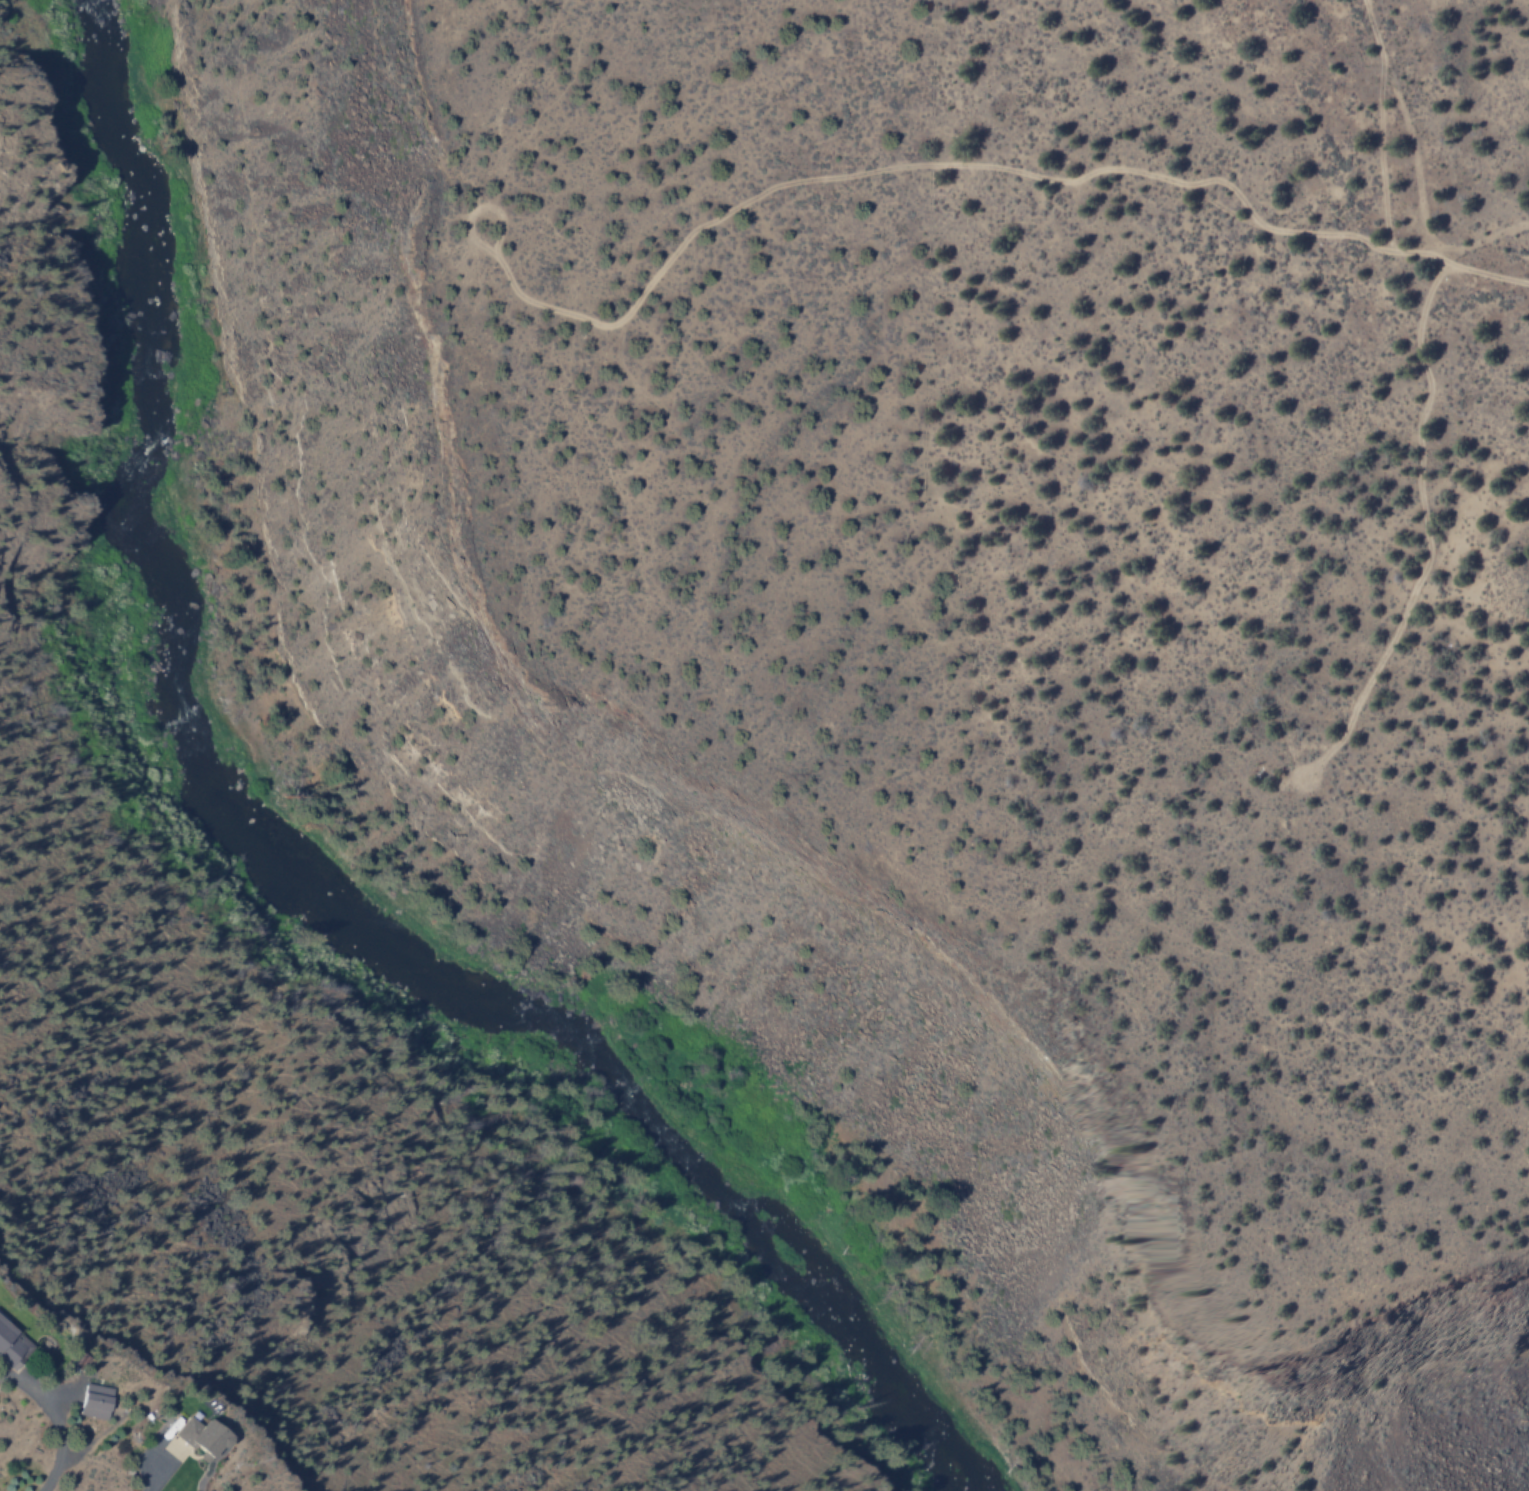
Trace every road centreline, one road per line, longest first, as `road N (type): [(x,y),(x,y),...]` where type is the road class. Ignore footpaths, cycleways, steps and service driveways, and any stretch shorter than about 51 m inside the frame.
road 1 (track): [(488,249),(518,292),(602,326),(629,315),(692,230),(777,186),(916,165),(989,165),(1071,182),(1099,168),(1185,184),(1217,180),(1255,220),(1528,283)]

